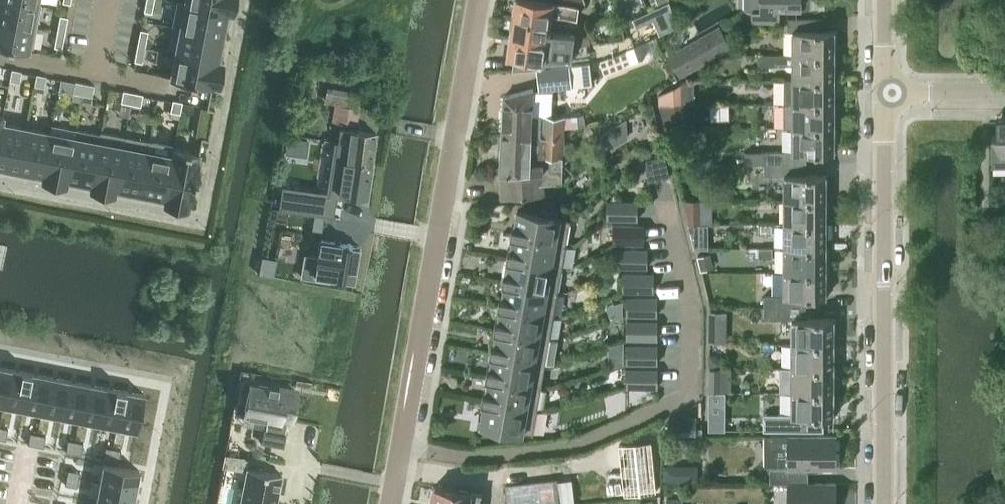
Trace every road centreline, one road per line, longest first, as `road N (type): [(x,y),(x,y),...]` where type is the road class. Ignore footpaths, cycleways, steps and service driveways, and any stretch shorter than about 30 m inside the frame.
road 1 (unclassified): [(478,0),(386,503)]
road 2 (tertiary): [(882,503),(882,97)]
road 3 (residential): [(882,97),(1004,96)]

